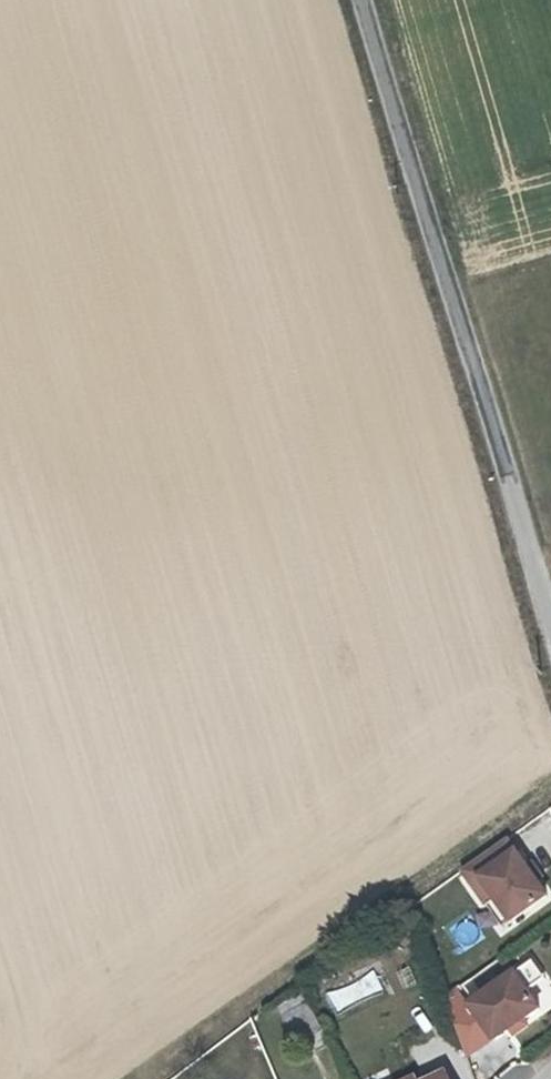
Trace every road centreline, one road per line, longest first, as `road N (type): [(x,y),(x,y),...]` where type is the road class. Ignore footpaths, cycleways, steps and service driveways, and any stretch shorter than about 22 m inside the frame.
road 1 (unclassified): [(550,615),(369,0)]

